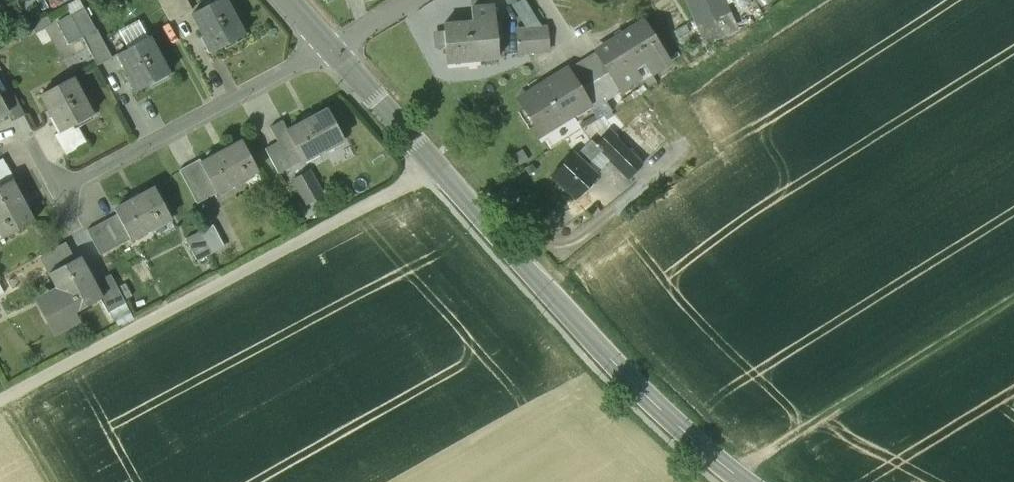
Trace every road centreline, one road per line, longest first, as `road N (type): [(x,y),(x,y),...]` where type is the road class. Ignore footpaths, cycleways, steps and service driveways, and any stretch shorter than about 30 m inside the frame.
road 1 (tertiary): [(739,481),(672,426),(333,52)]
road 2 (track): [(0,402),(434,169)]
road 3 (track): [(1013,300),(731,476)]
road 4 (residential): [(333,52),(224,106)]

